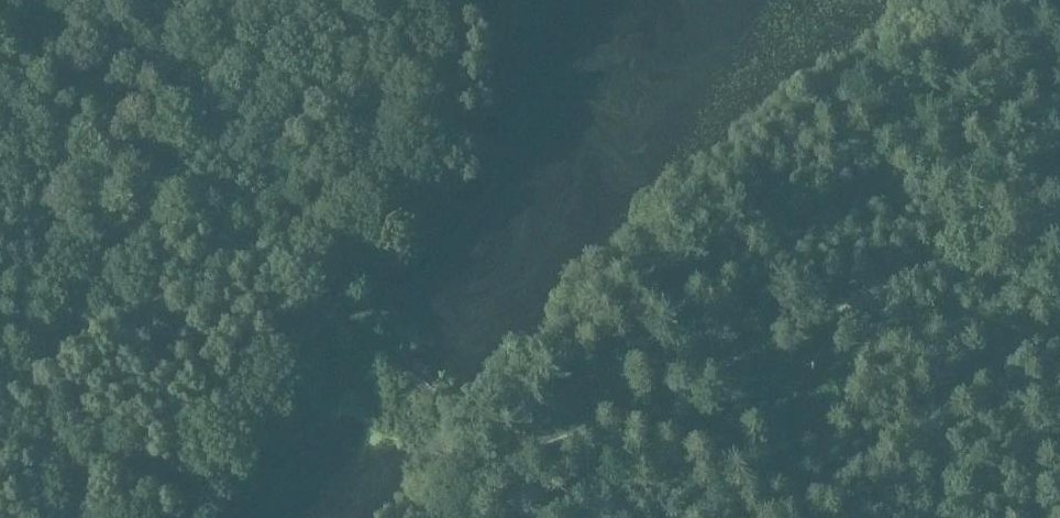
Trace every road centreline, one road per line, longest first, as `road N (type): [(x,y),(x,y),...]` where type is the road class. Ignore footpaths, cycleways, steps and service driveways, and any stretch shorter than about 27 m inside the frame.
road 1 (track): [(903,517),(610,418),(532,448)]
road 2 (track): [(323,314),(422,161),(445,103),(452,62),(440,0)]
road 3 (track): [(190,517),(323,314)]
road 4 (track): [(151,0),(187,90),(179,149),(157,188)]

